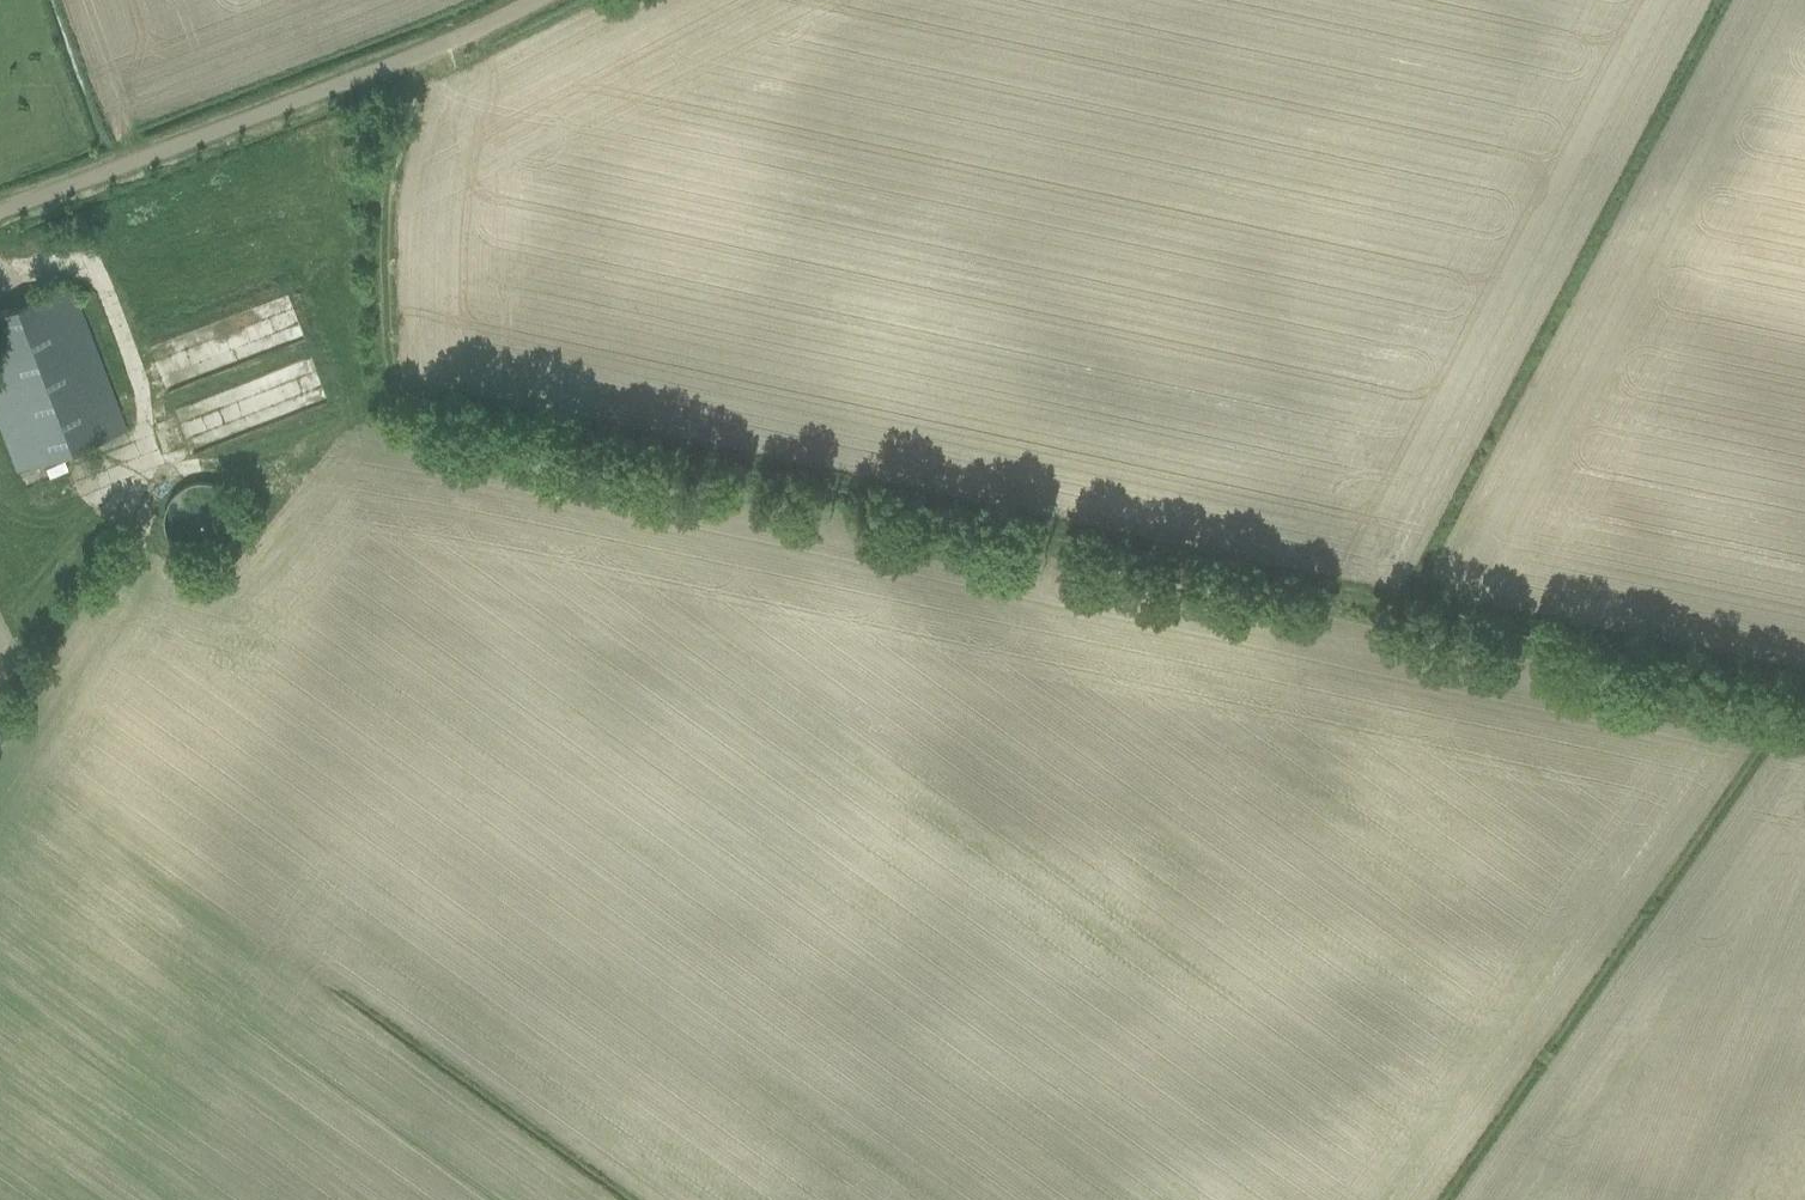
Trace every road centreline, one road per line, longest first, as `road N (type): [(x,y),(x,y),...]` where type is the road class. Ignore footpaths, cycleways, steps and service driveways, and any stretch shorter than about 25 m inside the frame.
road 1 (unclassified): [(0,221),(549,0)]
road 2 (track): [(397,399),(381,268),(415,60)]

